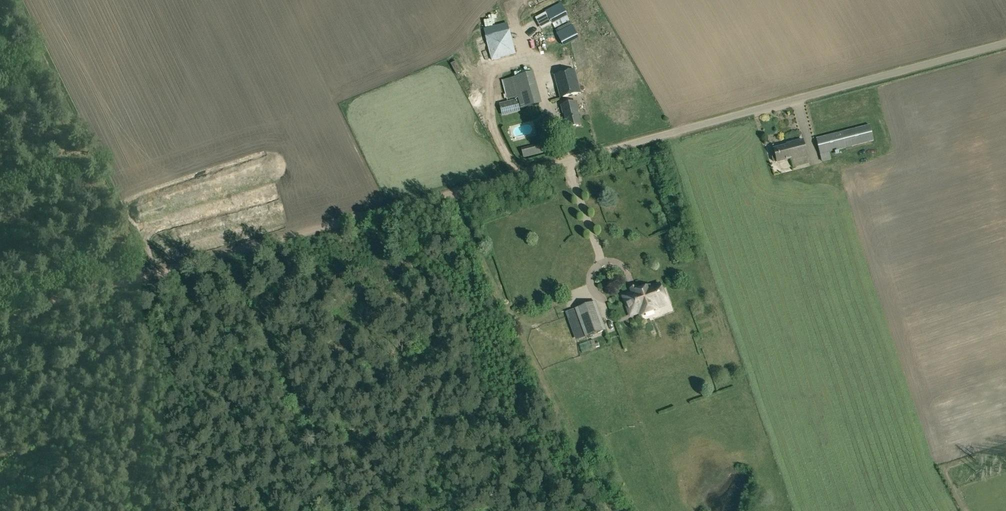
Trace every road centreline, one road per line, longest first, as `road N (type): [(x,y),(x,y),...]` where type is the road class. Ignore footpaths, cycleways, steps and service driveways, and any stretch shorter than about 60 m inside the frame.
road 1 (unclassified): [(558,163),(1005,43)]
road 2 (track): [(170,267),(147,342),(130,510)]
road 3 (track): [(395,207),(170,267)]
road 4 (track): [(170,267),(0,315)]
road 5 (track): [(558,163),(395,207)]

